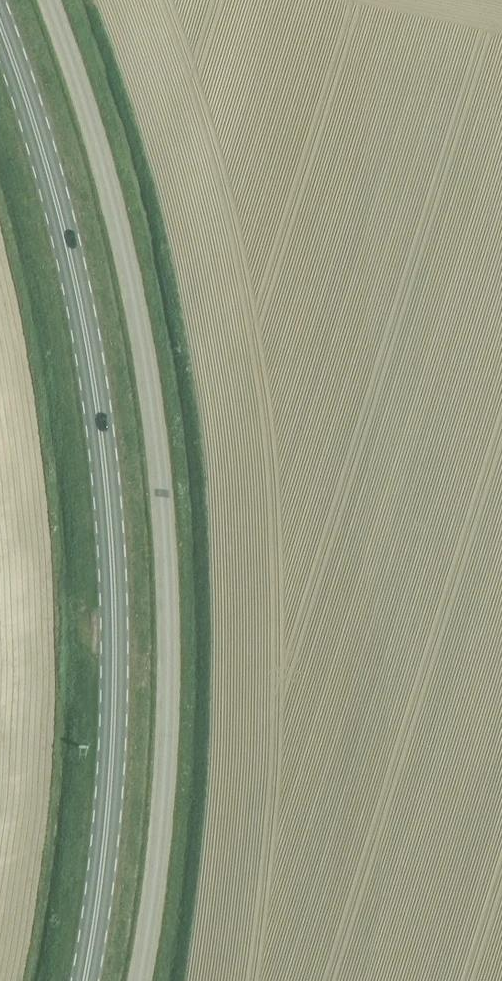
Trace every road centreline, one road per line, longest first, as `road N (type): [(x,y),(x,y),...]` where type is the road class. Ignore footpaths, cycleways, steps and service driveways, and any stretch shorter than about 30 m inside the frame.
road 1 (unclassified): [(138,980),(157,858),(169,635),(156,430),(121,235),(48,0)]
road 2 (primary): [(0,28),(72,269),(105,468),(114,671),(109,790),(84,980)]

